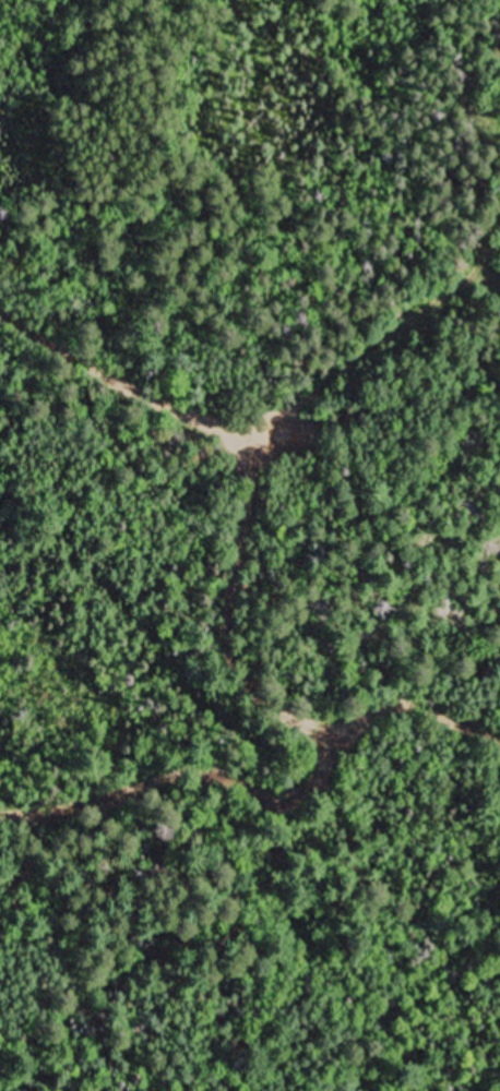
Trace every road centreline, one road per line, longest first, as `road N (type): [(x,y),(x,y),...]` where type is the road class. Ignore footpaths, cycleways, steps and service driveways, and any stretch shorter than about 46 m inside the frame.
road 1 (track): [(499,742),(430,710),(394,708),(328,732),(250,679),(231,642),(228,606),(251,507),(250,469),(231,443),(202,423),(57,348),(0,306)]
road 2 (track): [(0,820),(80,810),(197,769),(227,776),(275,807),(305,802),(323,787),(328,732)]
road 3 (track): [(499,214),(460,286),(231,443)]

